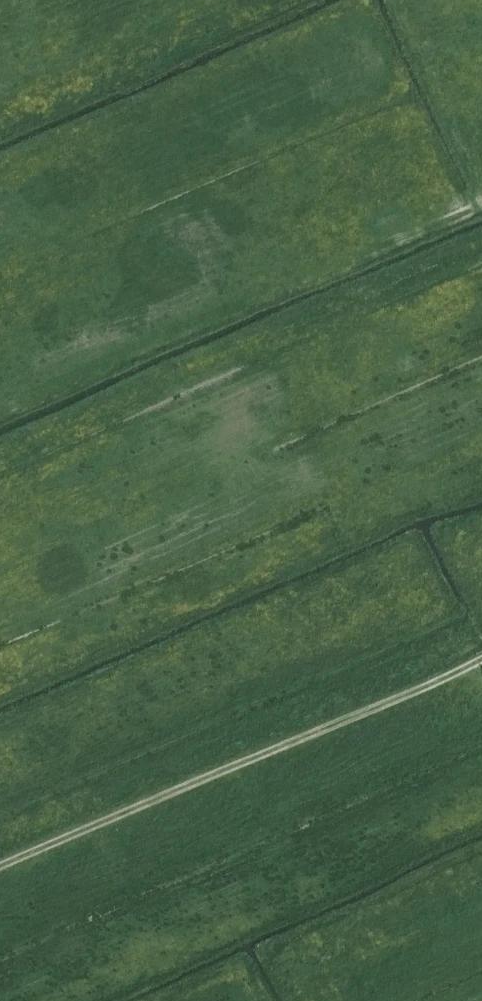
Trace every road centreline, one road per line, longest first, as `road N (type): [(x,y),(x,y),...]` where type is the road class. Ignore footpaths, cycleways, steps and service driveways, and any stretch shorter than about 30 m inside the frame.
road 1 (track): [(481,659),(0,867)]

